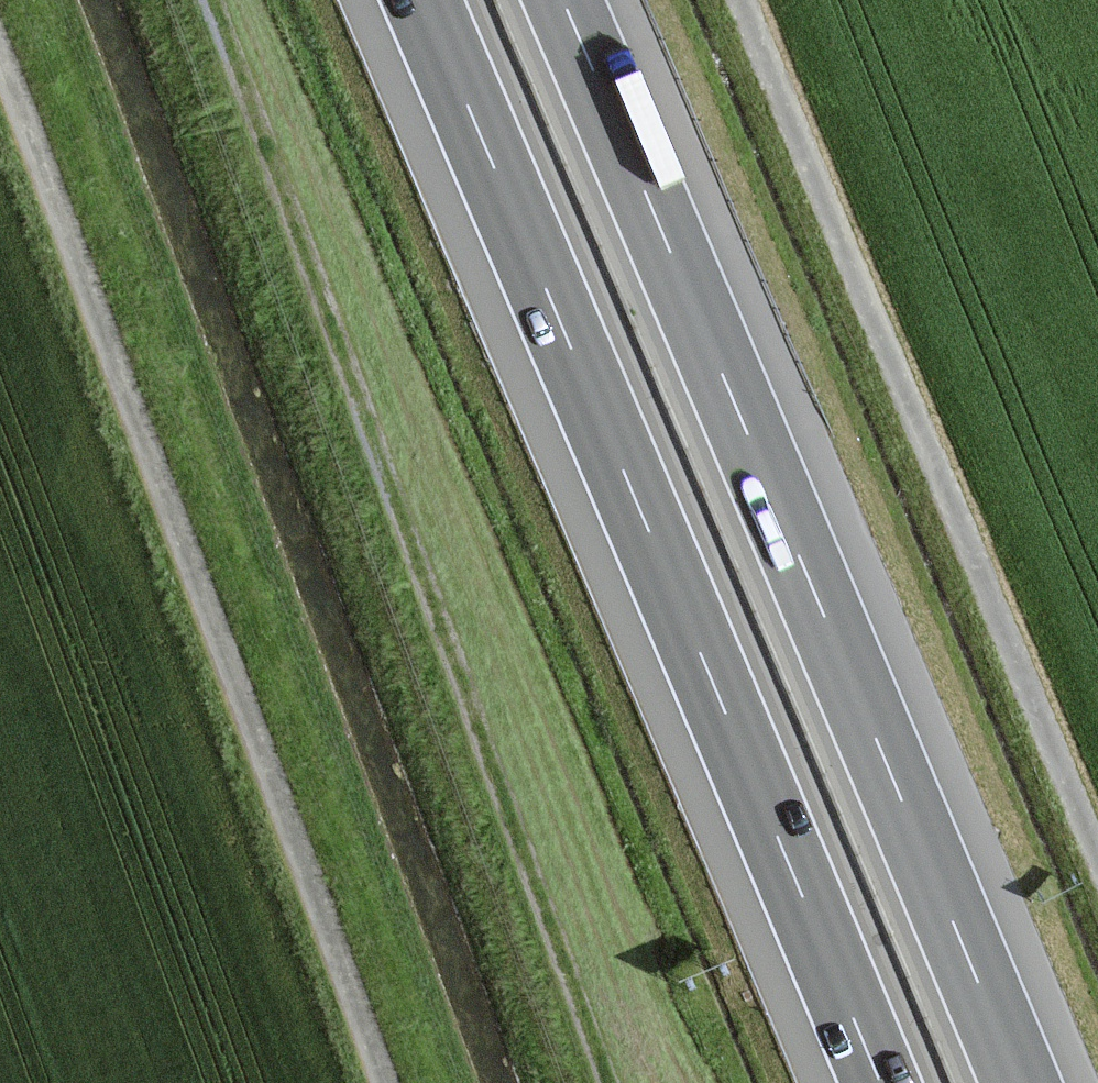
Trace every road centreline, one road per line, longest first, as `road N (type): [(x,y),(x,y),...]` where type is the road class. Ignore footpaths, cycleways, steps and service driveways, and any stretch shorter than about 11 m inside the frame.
road 1 (motorway): [(1021,1082),(562,0)]
road 2 (motorway): [(422,0),(880,1082)]
road 3 (track): [(604,1082),(206,0)]
road 4 (unclassified): [(384,1082),(0,49)]
road 5 (unclassified): [(1097,863),(741,0)]

